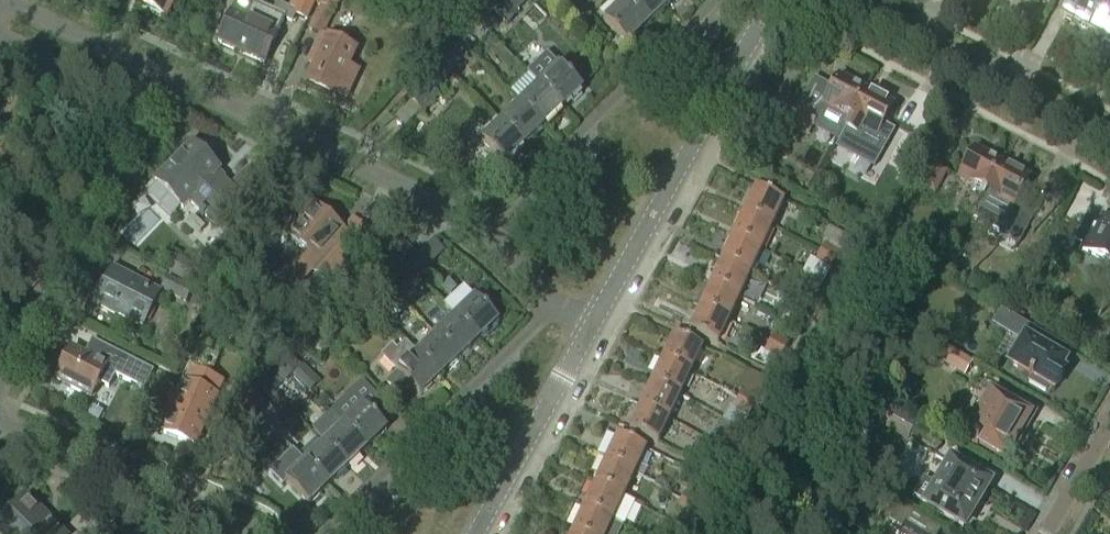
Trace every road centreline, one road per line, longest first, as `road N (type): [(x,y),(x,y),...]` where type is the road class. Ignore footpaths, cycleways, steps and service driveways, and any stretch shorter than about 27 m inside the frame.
road 1 (tertiary): [(591,326),(777,0)]
road 2 (residential): [(480,231),(451,207),(159,74)]
road 3 (residential): [(0,380),(159,74)]
road 4 (residential): [(716,0),(480,231)]
road 5 (residential): [(555,307),(331,533)]
road 6 (tertiary): [(1109,142),(862,0)]
road 7 (residential): [(260,533),(0,422)]
road 8 (tertiary): [(476,533),(591,326)]
road 9 (residential): [(159,74),(0,1)]
road 10 (residential): [(1043,533),(1109,421)]

